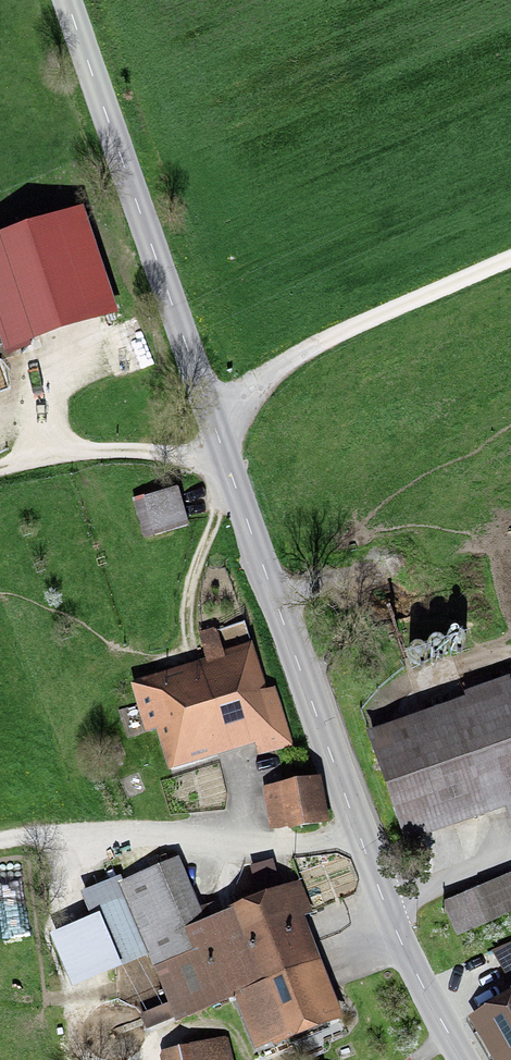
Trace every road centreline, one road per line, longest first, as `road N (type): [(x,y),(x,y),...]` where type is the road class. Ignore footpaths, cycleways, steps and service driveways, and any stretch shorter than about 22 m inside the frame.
road 1 (tertiary): [(68,0),(360,840),(465,1059)]
road 2 (track): [(0,842),(47,832),(360,840)]
road 3 (track): [(214,424),(308,347),(510,258)]
road 4 (track): [(0,468),(78,451),(224,453)]

